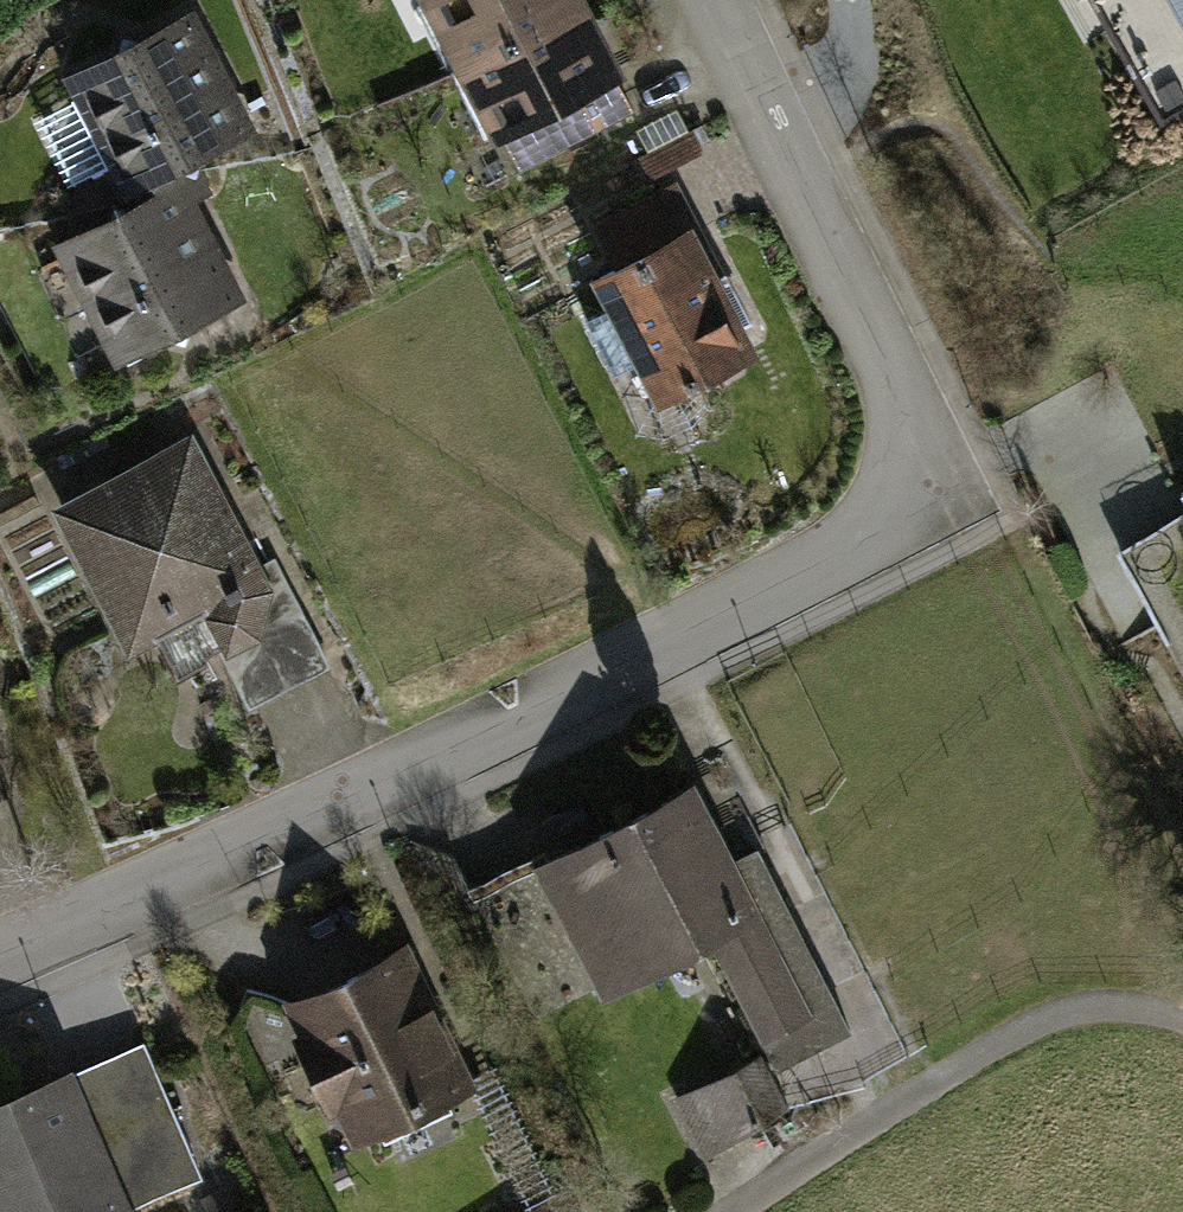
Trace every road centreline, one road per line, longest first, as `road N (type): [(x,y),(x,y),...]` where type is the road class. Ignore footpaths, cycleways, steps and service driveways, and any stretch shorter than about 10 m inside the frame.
road 1 (residential): [(717,0),(878,345),(912,445),(912,480),(899,515),(863,549),(774,595),(379,786),(0,953)]
road 2 (residential): [(740,1211),(1029,1026),(1132,1004),(1182,1023)]

